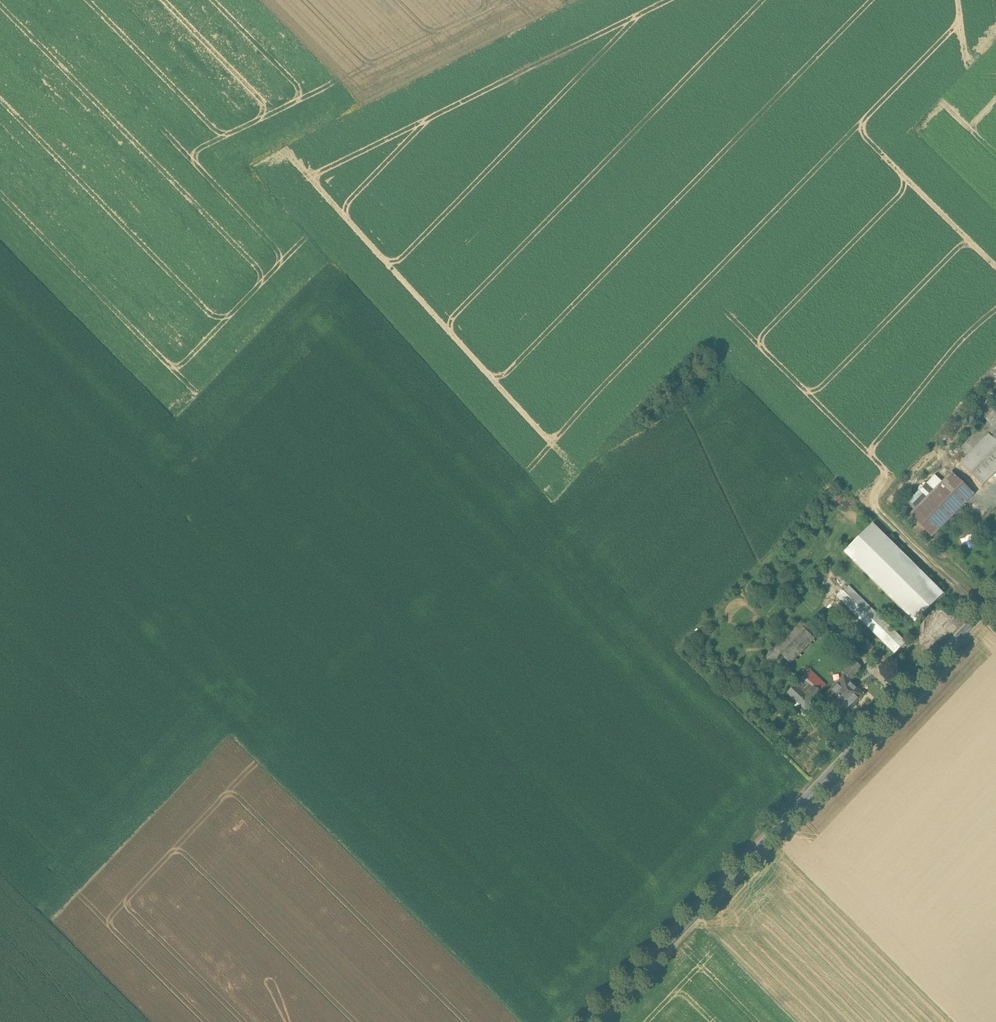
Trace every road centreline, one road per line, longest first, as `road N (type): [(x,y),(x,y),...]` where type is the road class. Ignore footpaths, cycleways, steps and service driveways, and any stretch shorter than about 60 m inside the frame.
road 1 (tertiary): [(595,1021),(995,598)]

